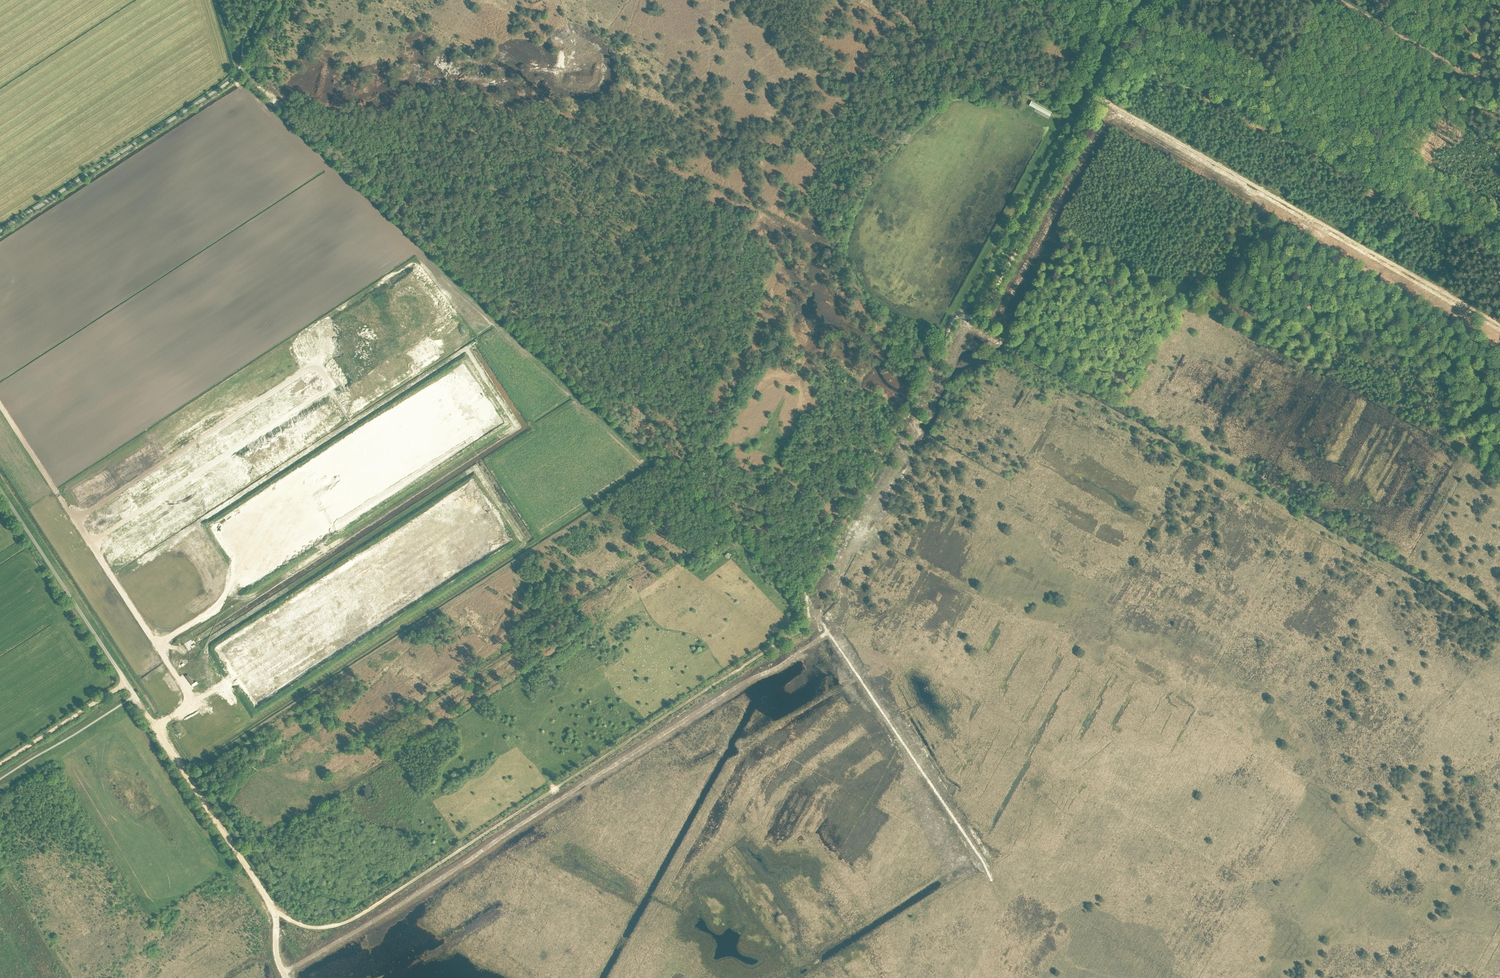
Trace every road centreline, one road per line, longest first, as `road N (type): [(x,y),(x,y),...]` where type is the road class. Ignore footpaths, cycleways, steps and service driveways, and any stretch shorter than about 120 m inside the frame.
road 1 (track): [(808,621),(341,924),(301,925),(279,912),(192,783)]
road 2 (track): [(1499,324),(1101,99)]
road 3 (track): [(53,486),(415,250)]
road 4 (track): [(1136,35),(1210,53),(1499,215)]
road 5 (unclassified): [(192,783),(0,489)]
road 6 (track): [(1136,35),(981,315),(969,317)]
road 7 (track): [(1338,0),(1499,91)]
road 8 (track): [(127,683),(0,764)]
road 9 (track): [(1135,0),(1064,124)]
road 10 (track): [(156,646),(214,608),(238,561)]

